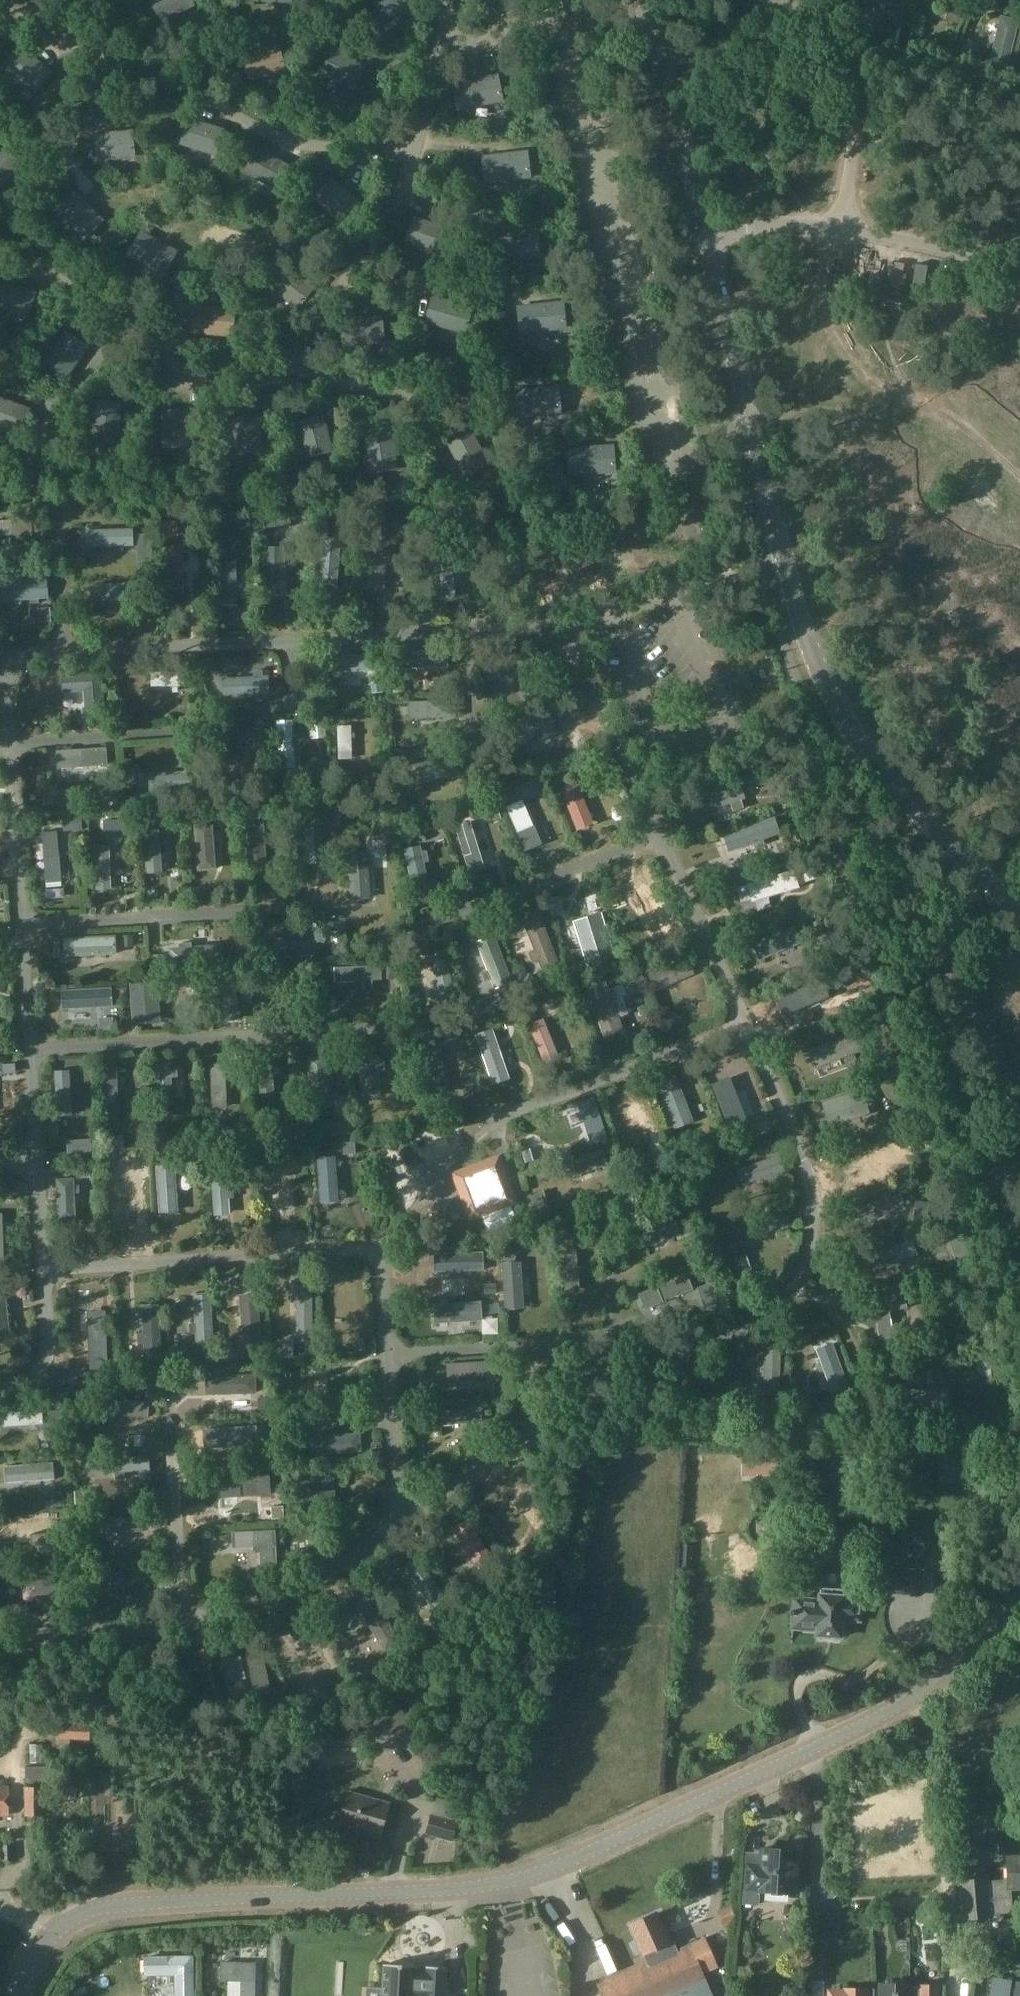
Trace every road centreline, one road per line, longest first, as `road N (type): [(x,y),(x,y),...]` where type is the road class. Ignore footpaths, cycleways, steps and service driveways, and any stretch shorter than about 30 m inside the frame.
road 1 (unclassified): [(53,1935),(85,1914),(124,1907),(459,1892),(528,1878),(908,1702),(1019,1589)]
road 2 (unclassified): [(705,241),(805,629),(831,698),(863,750),(1019,913)]
road 3 (unclassified): [(1019,277),(941,251),(846,233),(767,228),(705,241)]
road 4 (unclassified): [(705,241),(648,0)]

